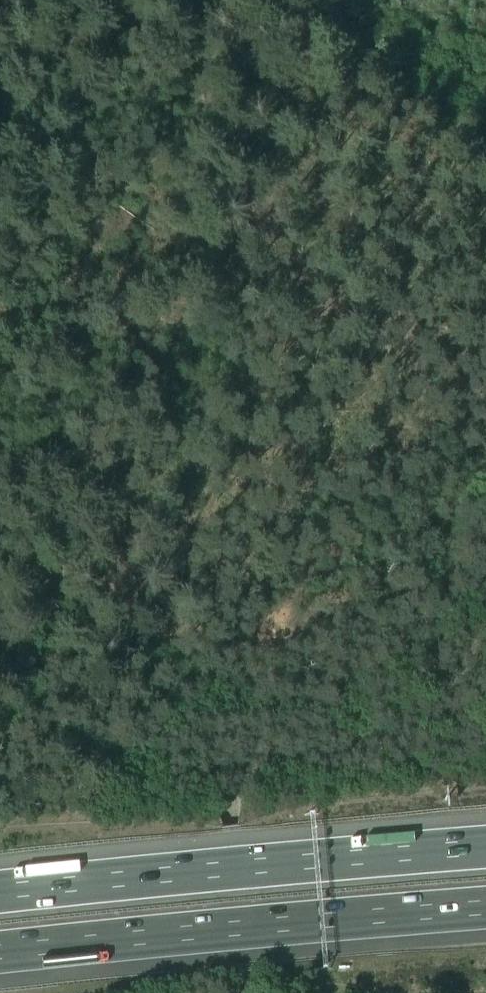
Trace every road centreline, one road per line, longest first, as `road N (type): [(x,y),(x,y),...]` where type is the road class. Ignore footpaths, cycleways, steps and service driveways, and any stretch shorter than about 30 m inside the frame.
road 1 (motorway): [(0,954),(485,908)]
road 2 (motorway): [(485,849),(0,894)]
road 3 (track): [(244,972),(234,787),(265,766),(369,749),(408,723)]

